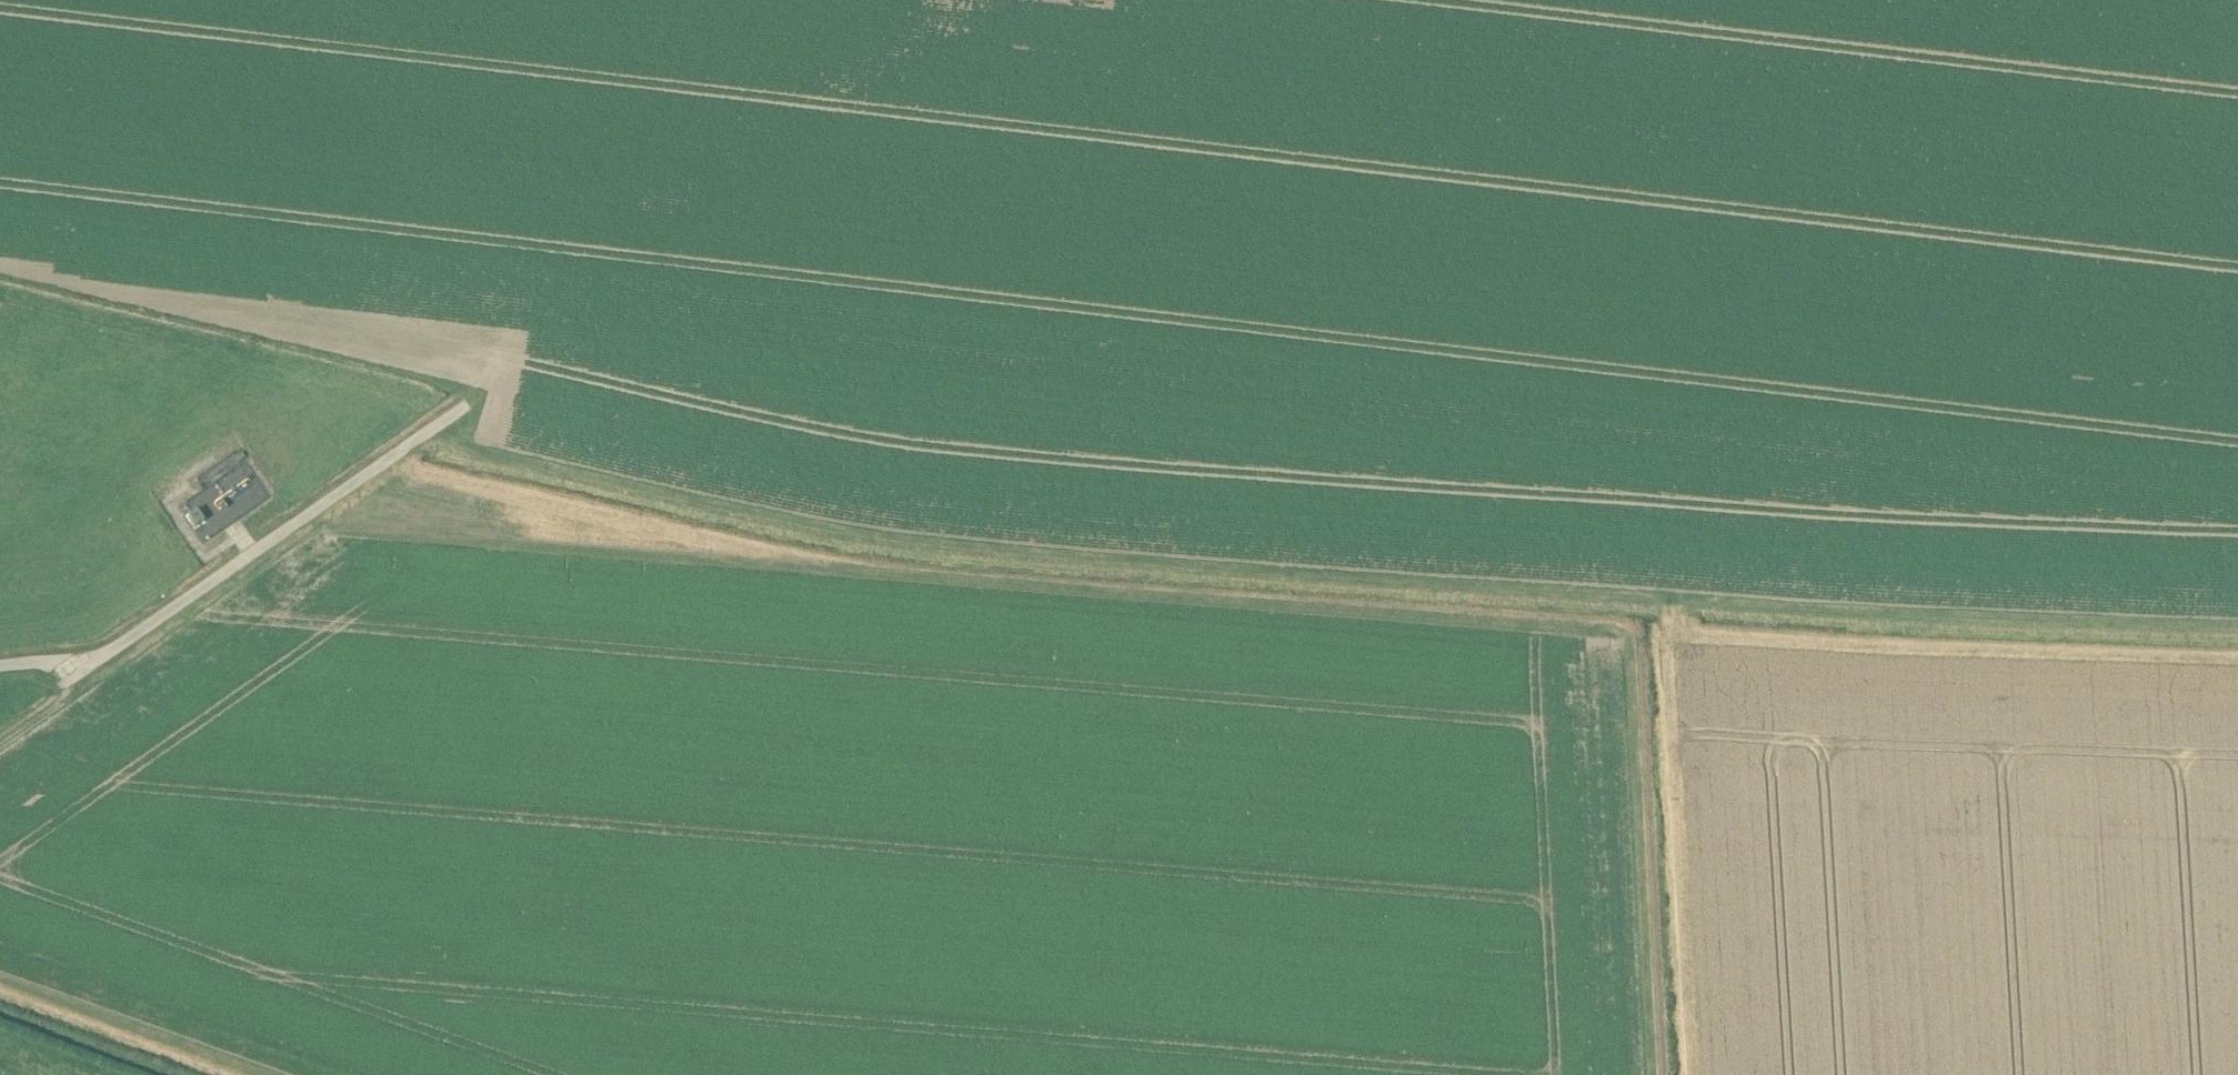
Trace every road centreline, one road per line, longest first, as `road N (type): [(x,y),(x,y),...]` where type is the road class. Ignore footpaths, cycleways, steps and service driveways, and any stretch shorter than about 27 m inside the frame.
road 1 (track): [(2237,629),(1536,593),(923,547),(746,517),(417,439)]
road 2 (track): [(1677,601),(1679,638),(2237,661)]
road 3 (track): [(266,1074),(0,981)]

